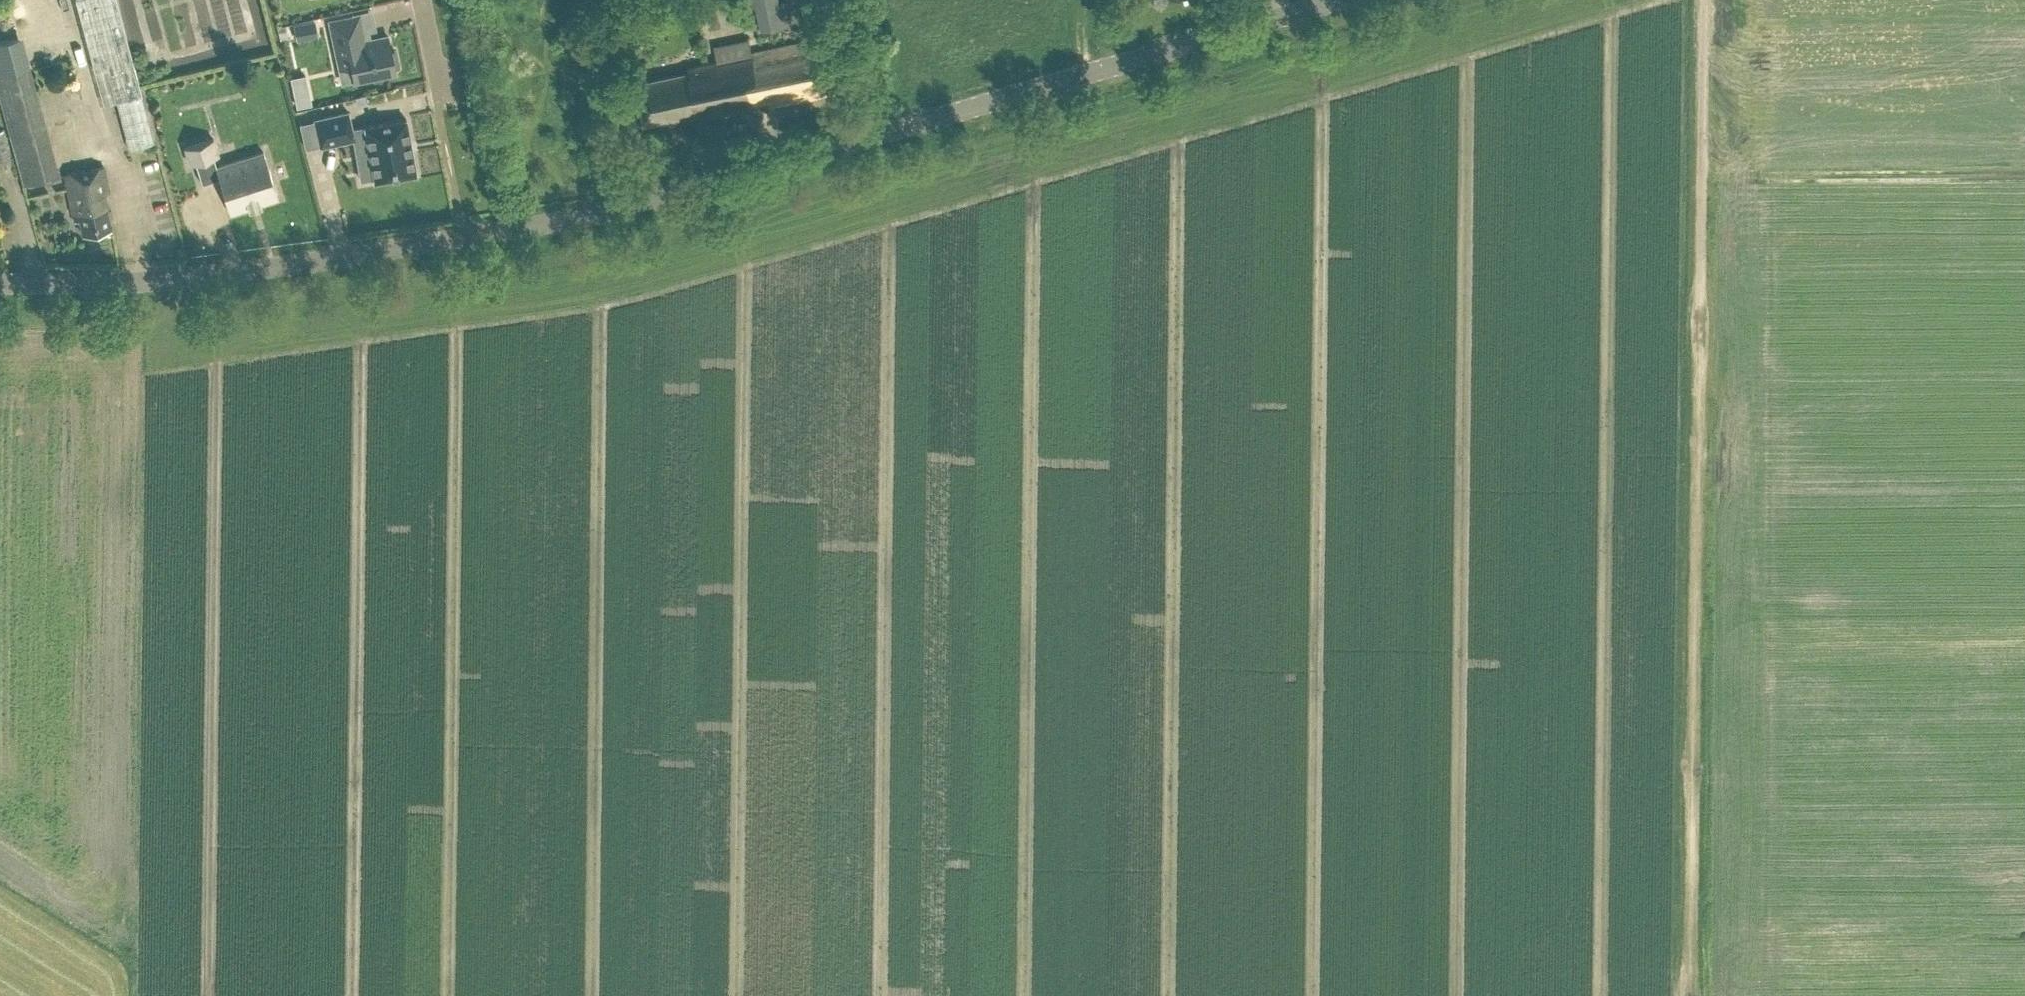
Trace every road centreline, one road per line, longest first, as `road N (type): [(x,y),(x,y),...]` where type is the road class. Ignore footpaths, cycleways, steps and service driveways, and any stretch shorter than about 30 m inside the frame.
road 1 (tertiary): [(0,278),(174,276),(555,217),(1333,0)]
road 2 (track): [(1704,0),(1691,995)]

